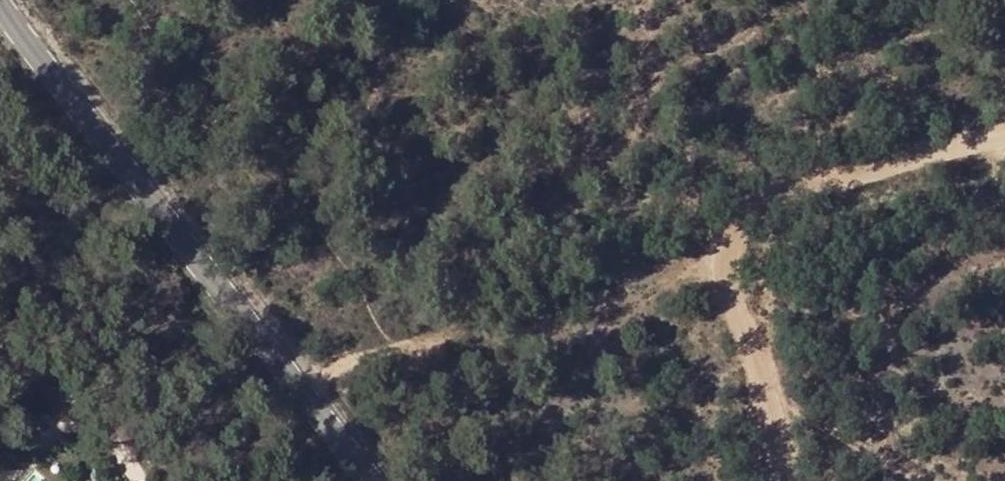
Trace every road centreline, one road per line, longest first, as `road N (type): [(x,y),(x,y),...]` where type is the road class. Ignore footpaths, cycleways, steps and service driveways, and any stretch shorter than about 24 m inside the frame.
road 1 (tertiary): [(372,480),(17,0)]
road 2 (track): [(788,480),(787,420),(729,263),(758,218),(817,179),(1004,145)]

